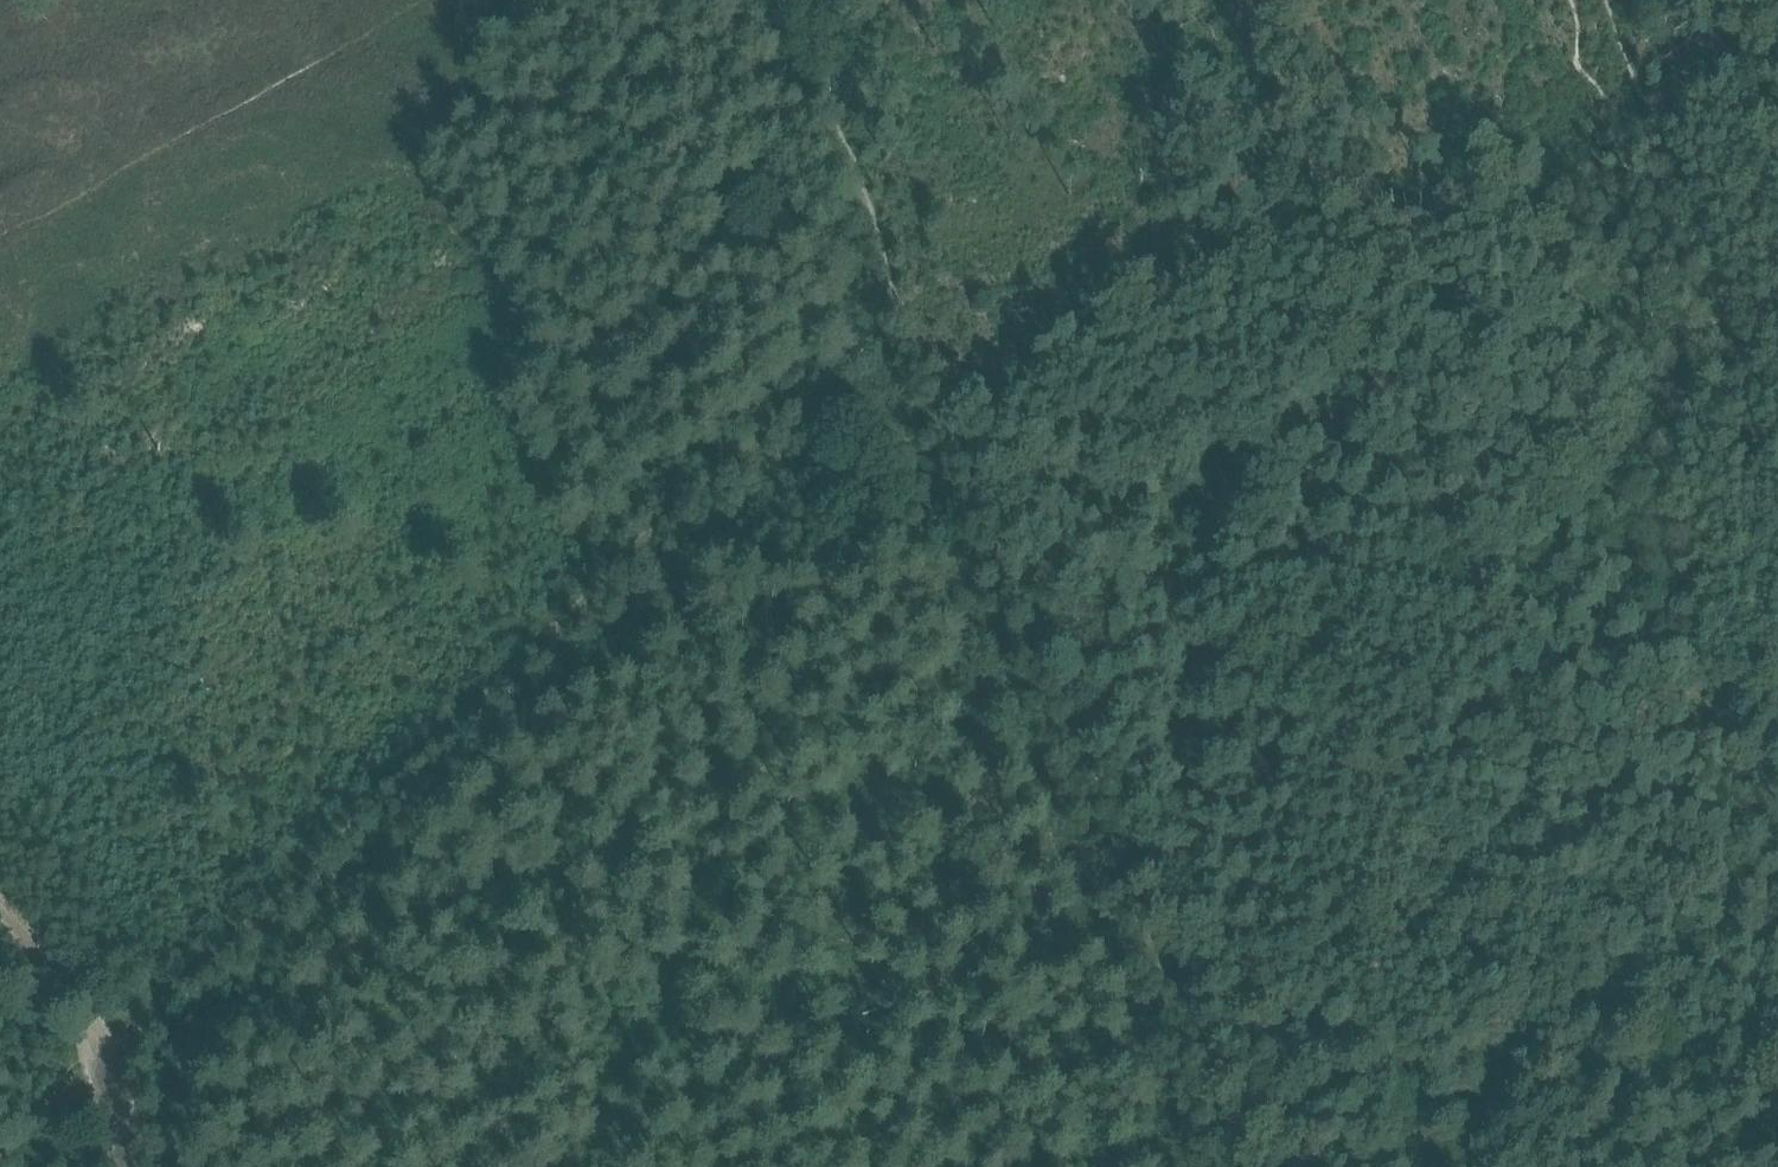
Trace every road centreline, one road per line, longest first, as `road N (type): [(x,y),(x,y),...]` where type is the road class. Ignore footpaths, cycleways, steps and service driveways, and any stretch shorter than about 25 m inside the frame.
road 1 (track): [(525,674),(114,1066)]
road 2 (track): [(114,1066),(0,909)]
road 3 (track): [(114,1066),(1,1166)]

